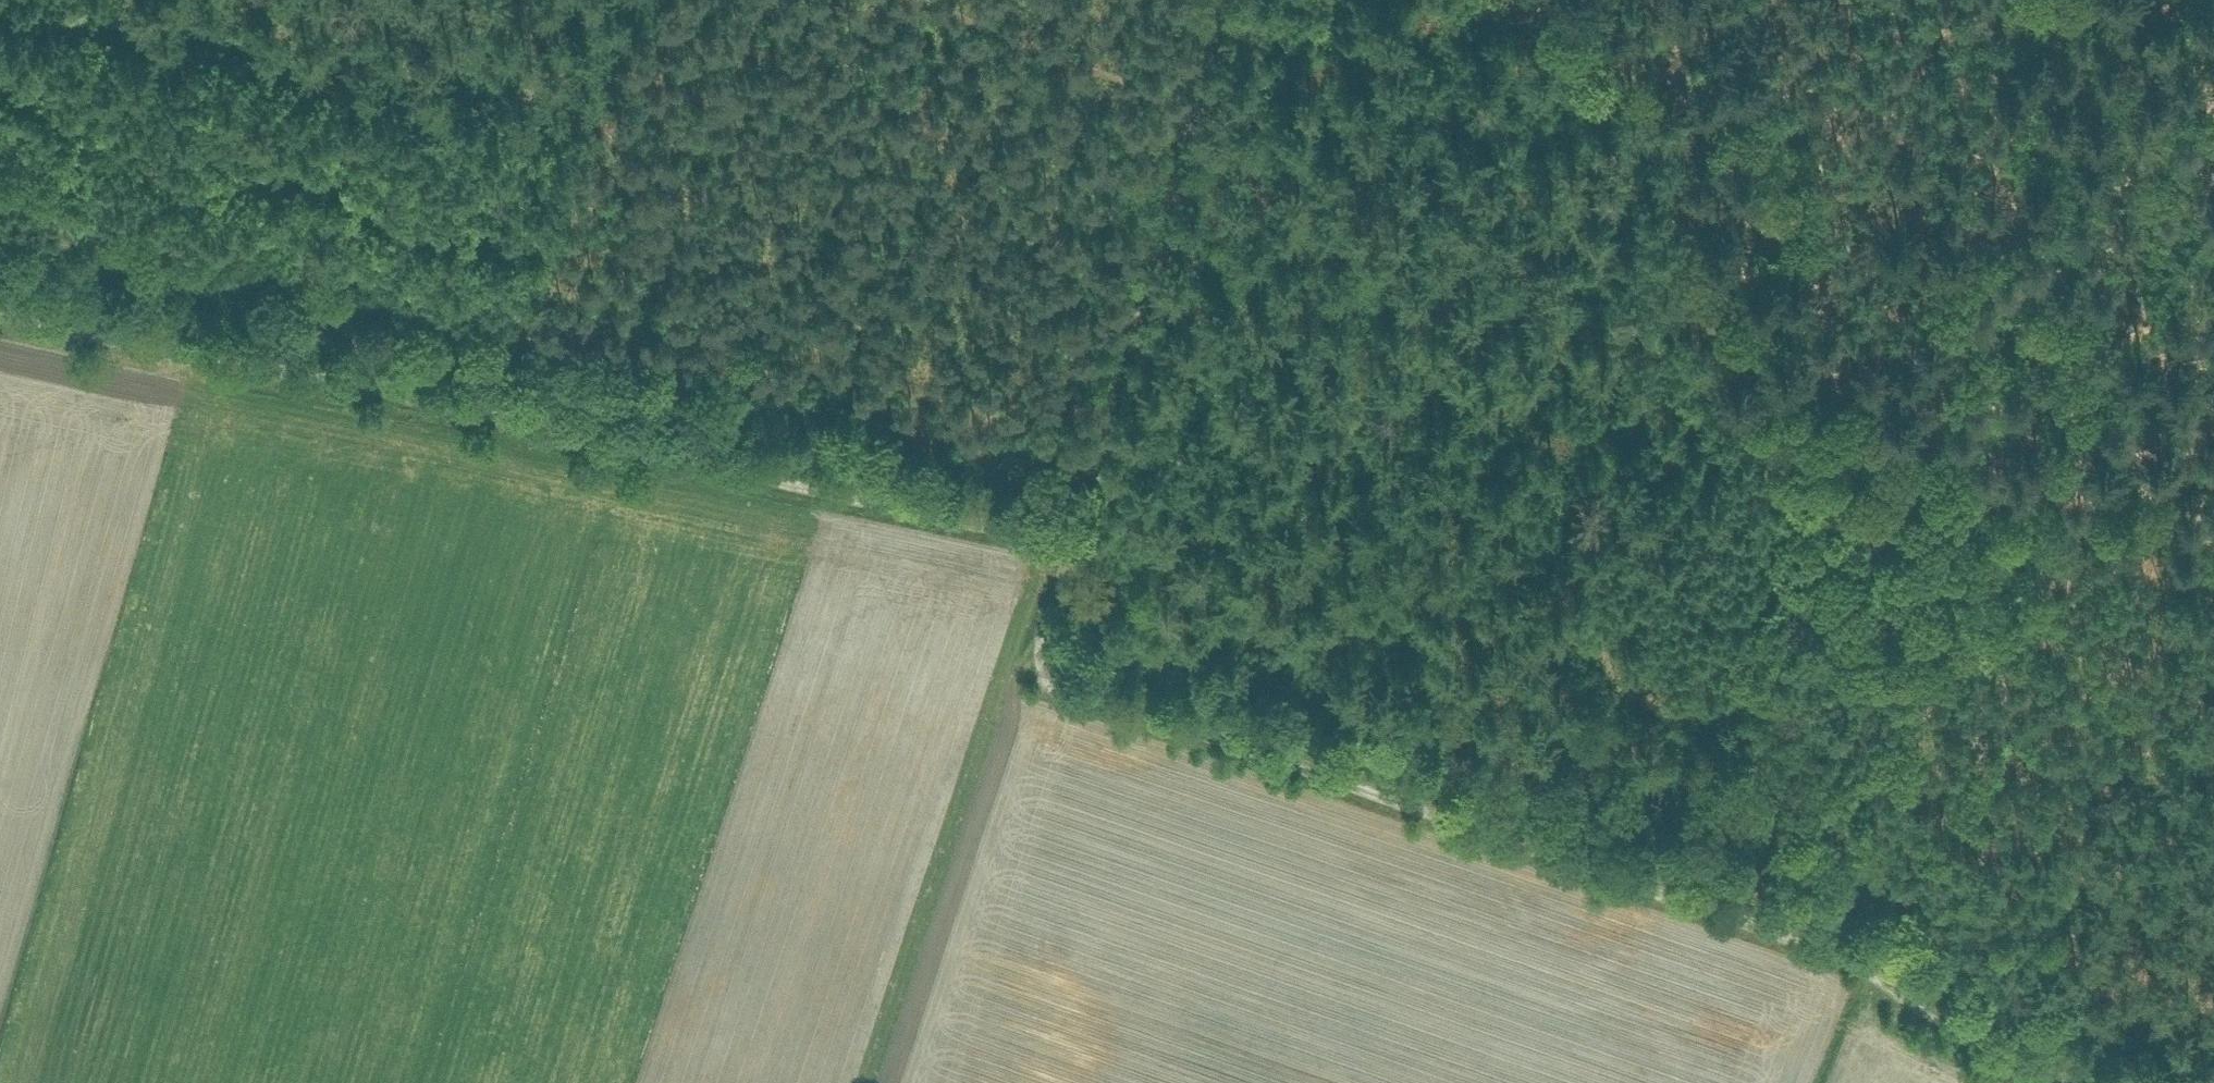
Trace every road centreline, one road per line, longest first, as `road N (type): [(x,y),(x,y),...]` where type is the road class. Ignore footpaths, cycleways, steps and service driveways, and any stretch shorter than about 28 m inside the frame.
road 1 (track): [(2101,1082),(1860,959),(1183,725),(1072,700),(1047,683),(1036,653),(1072,527),(0,312)]
road 2 (track): [(1072,527),(1216,0)]

